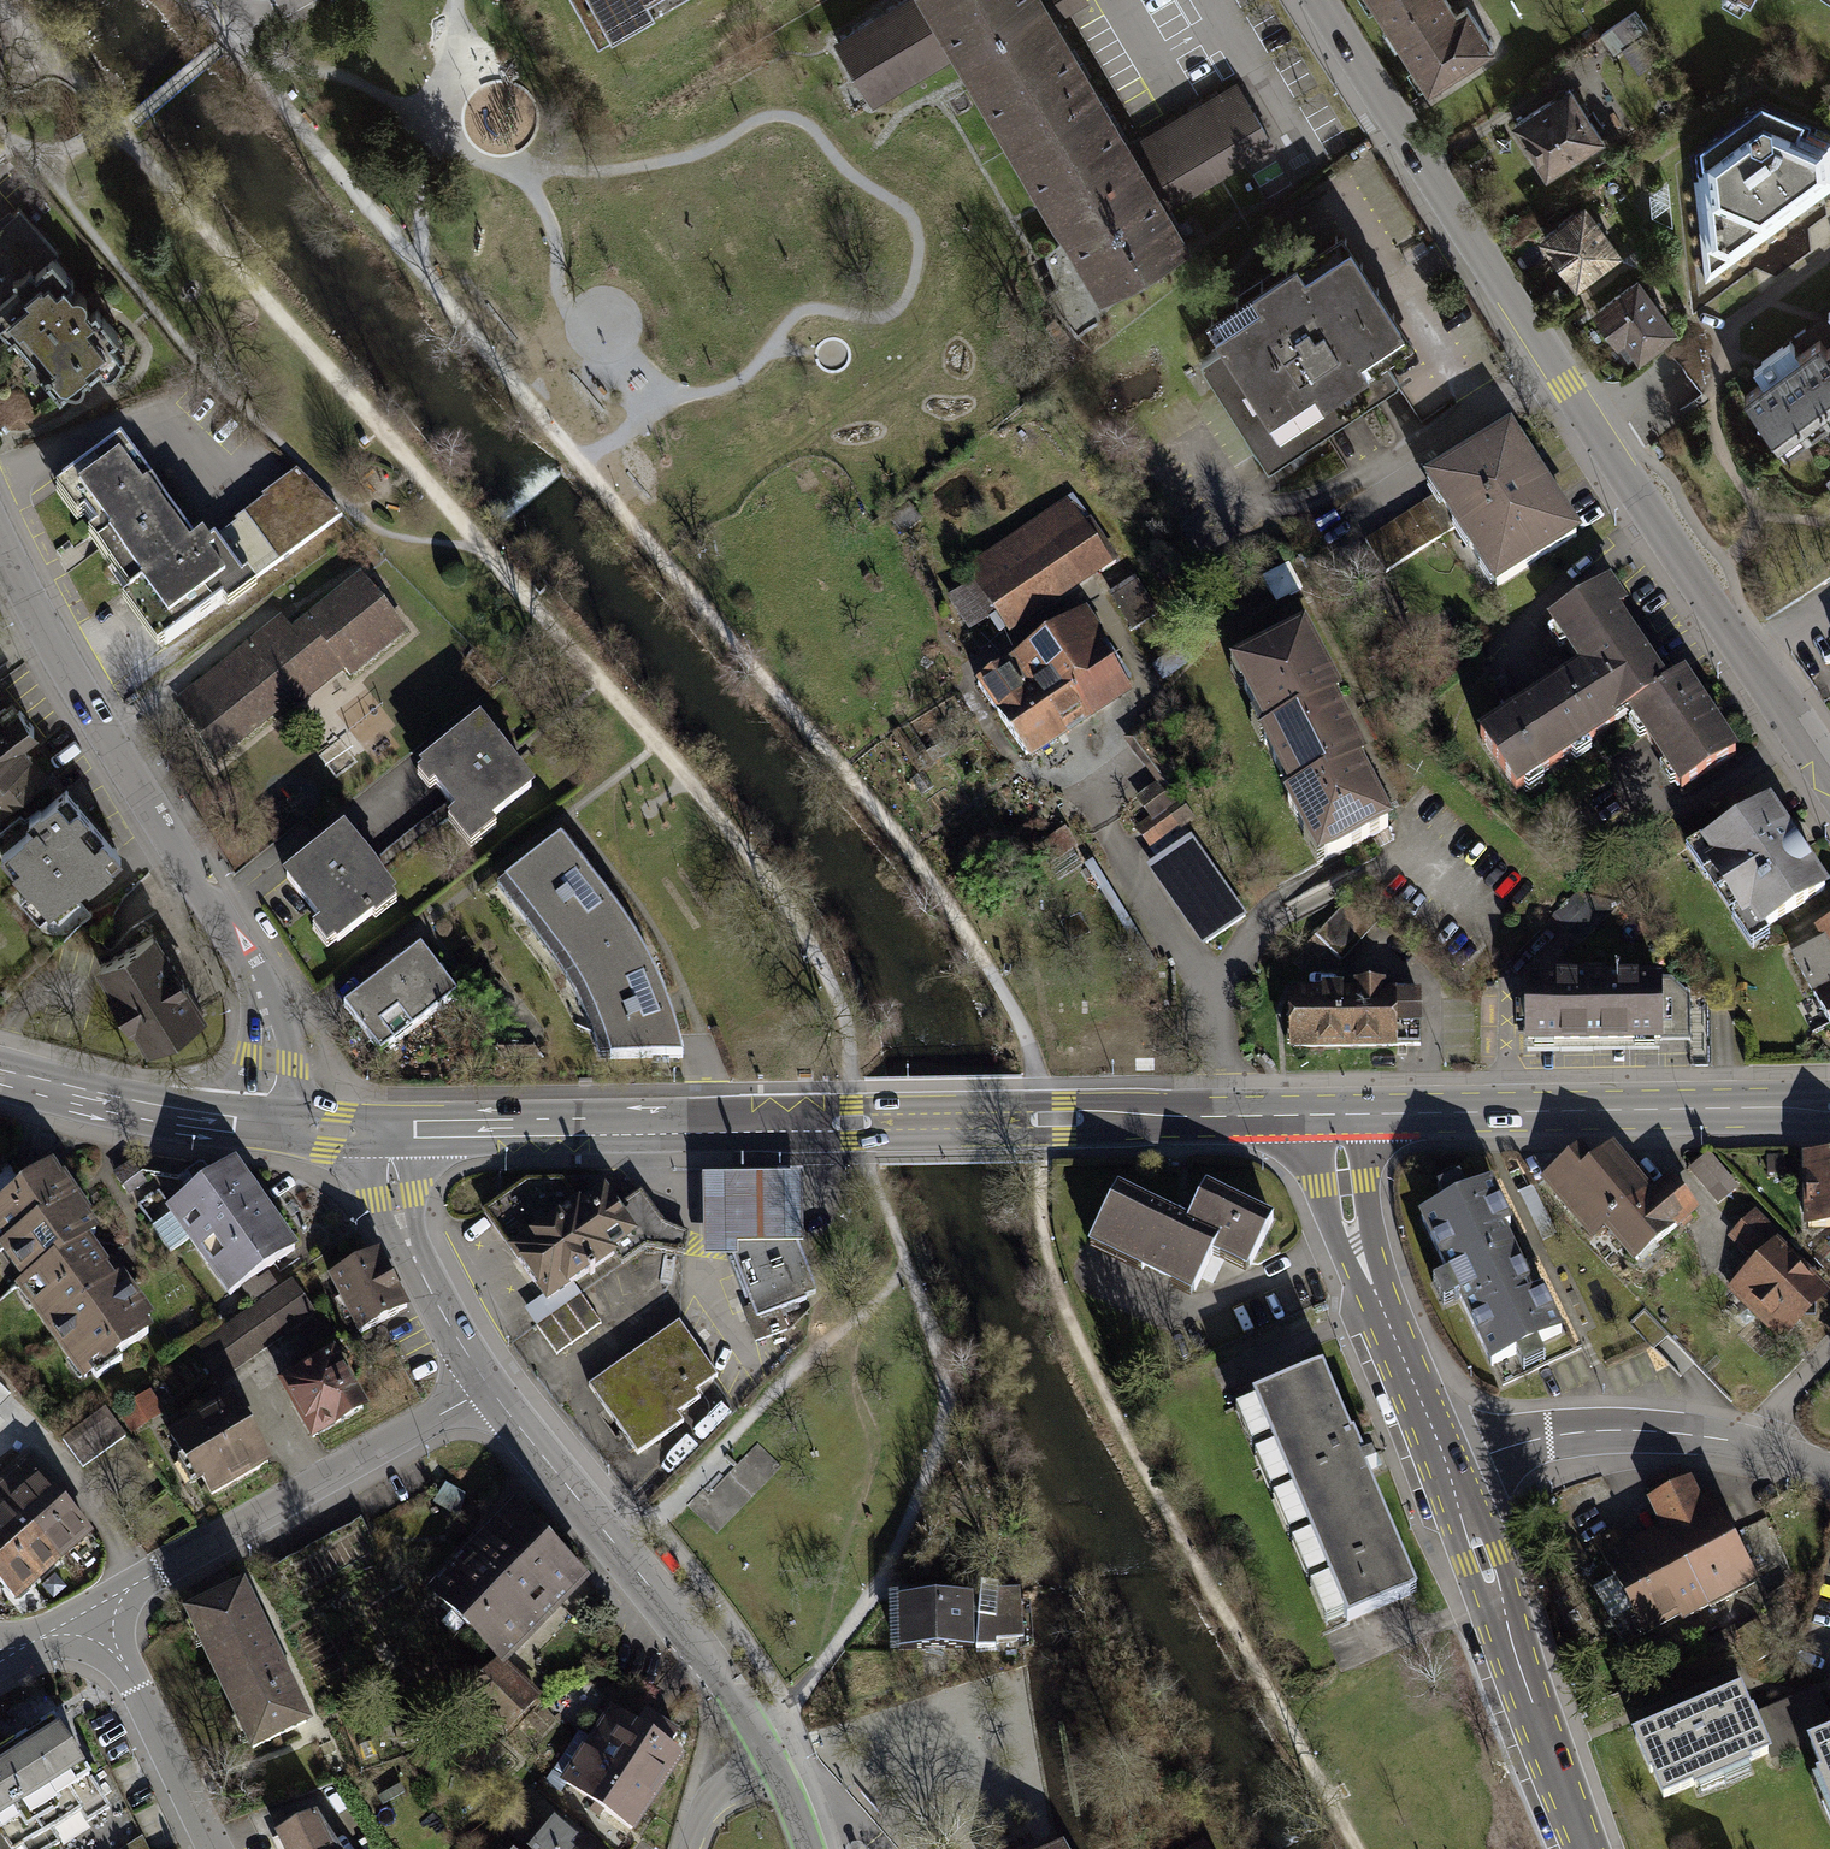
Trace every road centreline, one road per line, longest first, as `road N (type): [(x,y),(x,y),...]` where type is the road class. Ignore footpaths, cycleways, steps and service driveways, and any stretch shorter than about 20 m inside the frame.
road 1 (track): [(242,25),(239,55),(909,851),(1010,1004),(1044,1084)]
road 2 (tertiary): [(1321,0),(1829,777)]
road 3 (residential): [(266,1122),(265,1017),(248,962),(73,677),(0,538)]
road 4 (tertiary): [(1829,1106),(1340,1114)]
road 5 (tertiary): [(391,1133),(871,1123)]
road 6 (tertiary): [(1340,1114),(871,1123)]
road 7 (residential): [(489,1386),(724,1679),(771,1759)]
road 8 (residential): [(92,1608),(489,1386)]
road 9 (tertiary): [(1451,1473),(1588,1848)]
road 10 (residential): [(1451,1473),(1530,1440),(1637,1430),(1759,1447),(1829,1471)]
road 11 (tertiary): [(1340,1114),(1354,1238),(1451,1473)]
road 12 (residential): [(391,1133),(395,1200),(412,1255),(489,1386)]
road 13 (tertiary): [(0,1070),(153,1108),(266,1122)]
road 14 (residential): [(92,1608),(214,1848)]
road 15 (residential): [(771,1759),(715,1793),(688,1848)]
road 16 (tertiary): [(266,1122),(391,1133)]

